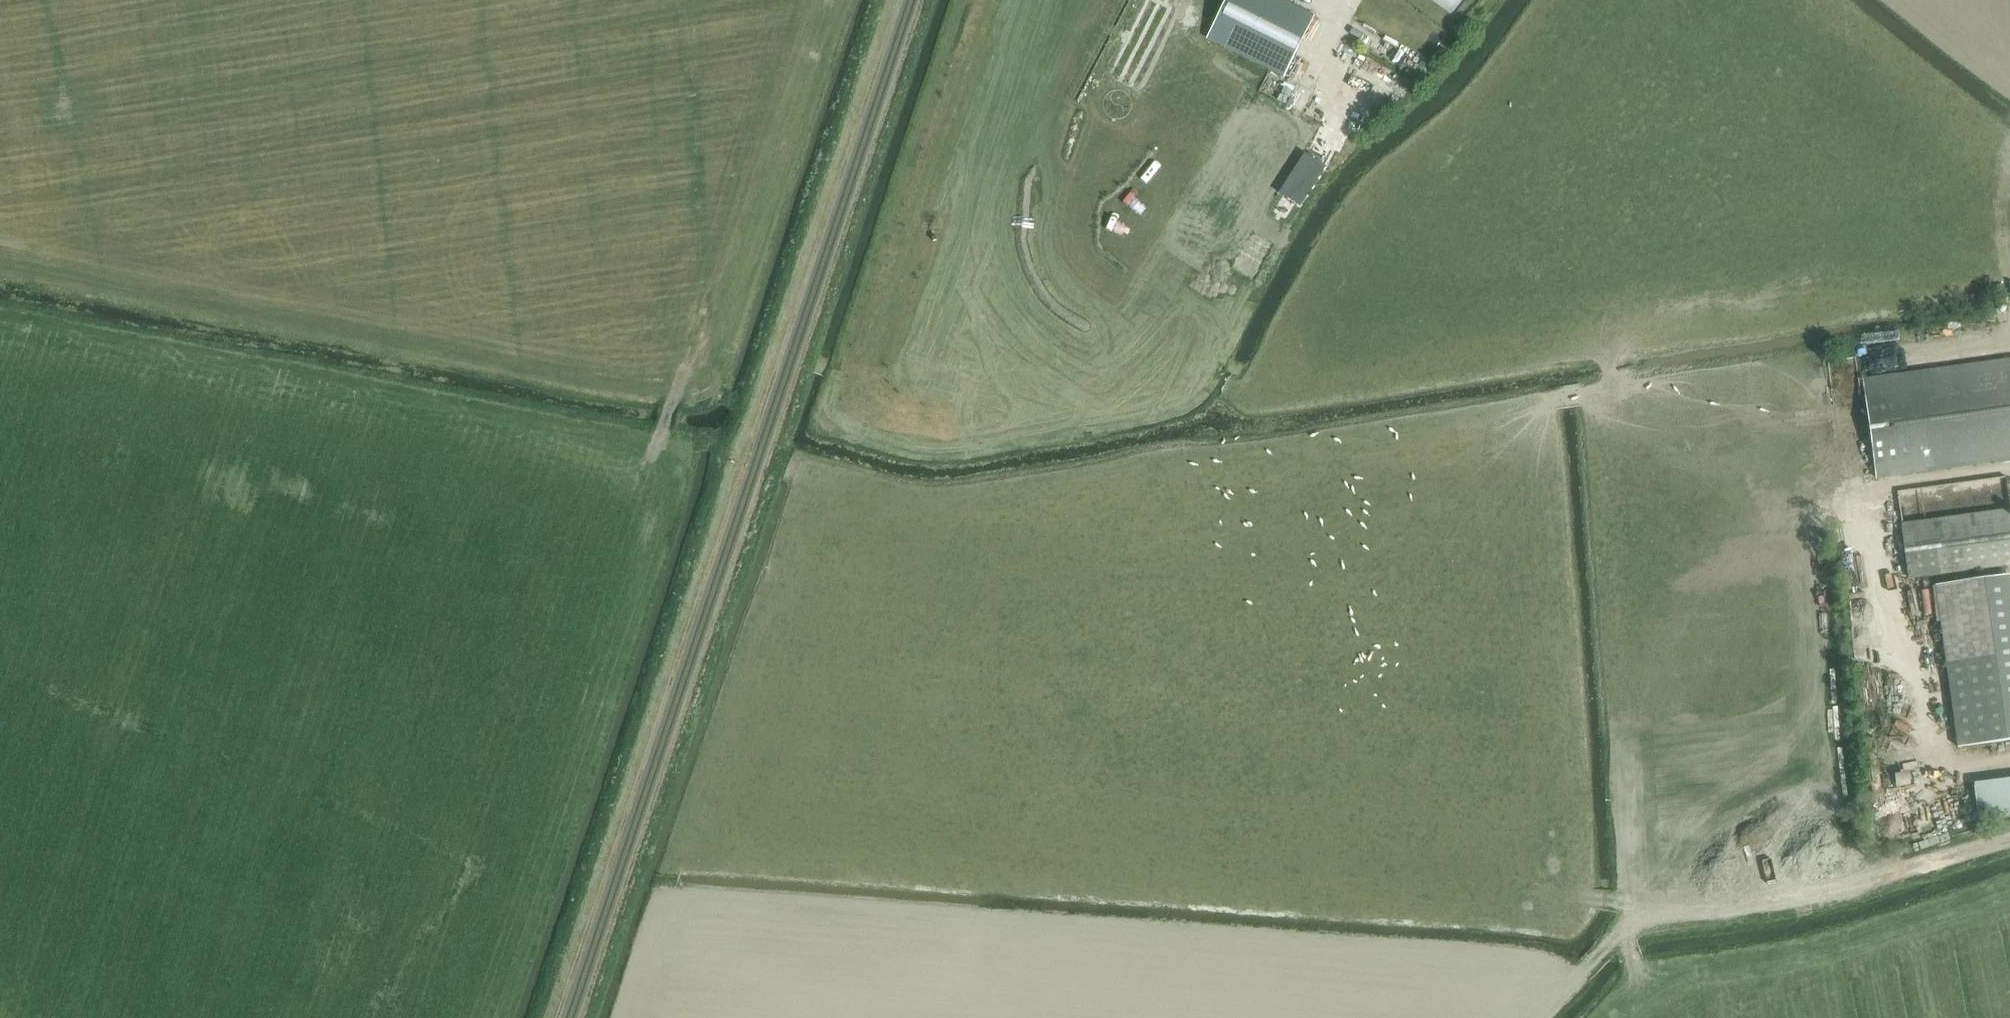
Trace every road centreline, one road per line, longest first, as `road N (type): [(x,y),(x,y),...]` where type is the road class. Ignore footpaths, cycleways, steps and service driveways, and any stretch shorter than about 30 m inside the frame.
road 1 (track): [(2009,839),(1763,903),(1684,913),(1587,904)]

